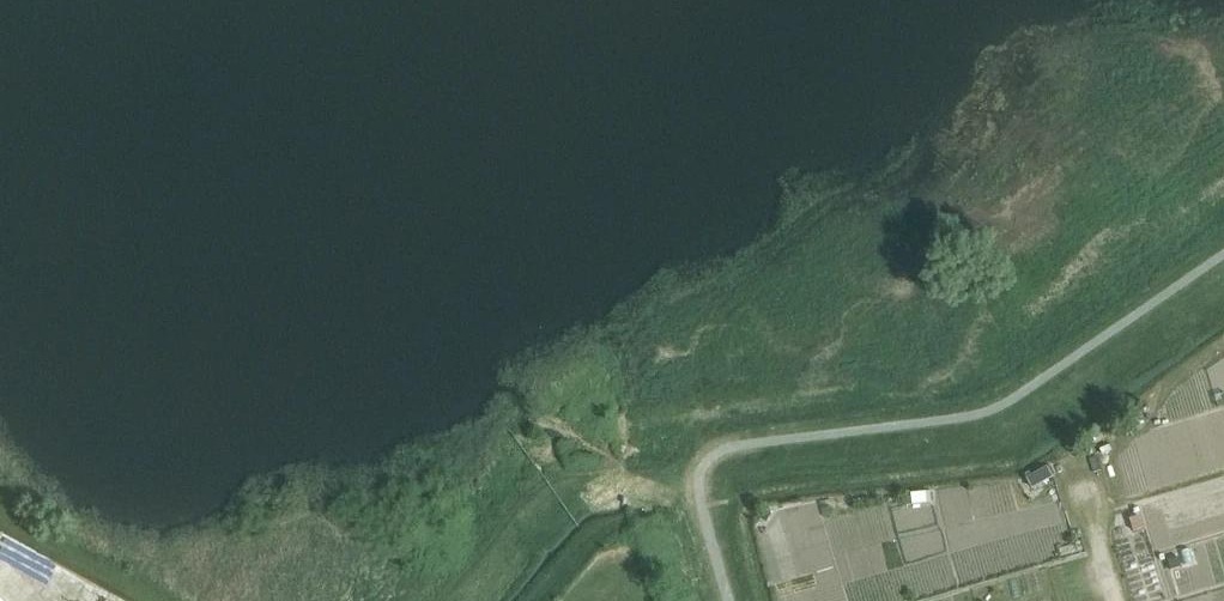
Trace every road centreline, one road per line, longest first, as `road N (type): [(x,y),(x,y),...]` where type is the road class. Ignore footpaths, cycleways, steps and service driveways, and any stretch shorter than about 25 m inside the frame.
road 1 (track): [(1113,600),(1081,483)]

